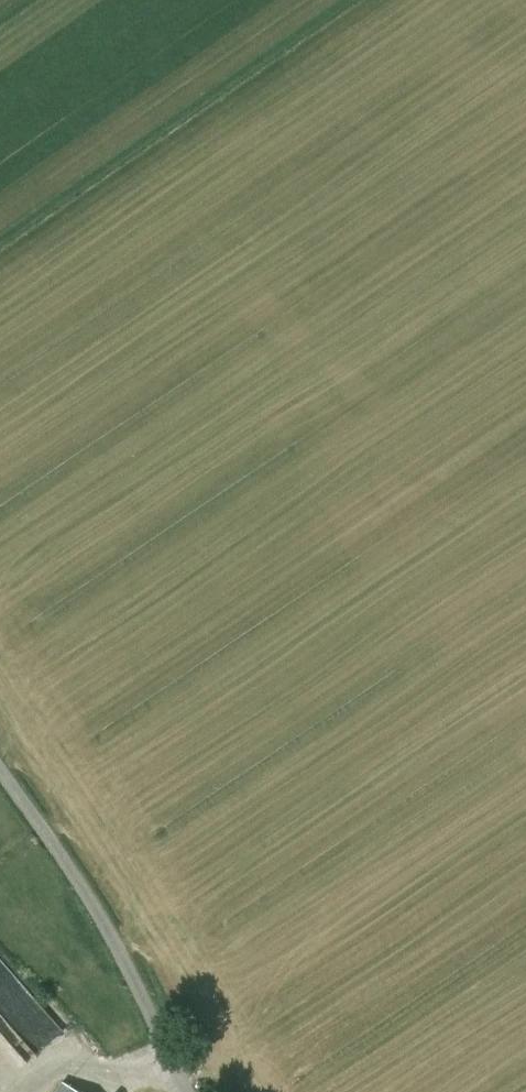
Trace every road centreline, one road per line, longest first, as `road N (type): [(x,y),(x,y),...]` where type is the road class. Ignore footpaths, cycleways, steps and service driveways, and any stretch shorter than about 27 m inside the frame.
road 1 (unclassified): [(187,1091),(108,931),(0,771)]

